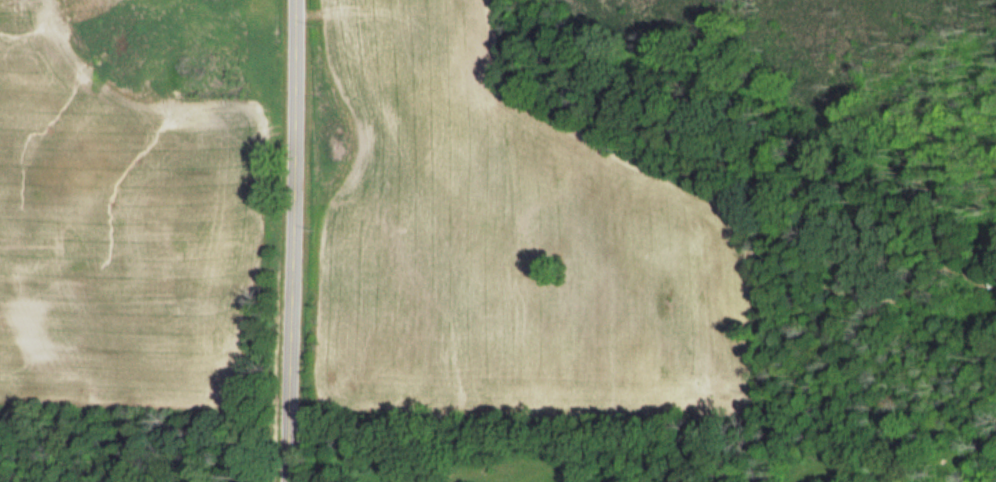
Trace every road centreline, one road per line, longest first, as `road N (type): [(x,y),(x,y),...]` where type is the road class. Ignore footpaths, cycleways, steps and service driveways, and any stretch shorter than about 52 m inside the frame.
road 1 (tertiary): [(286,481),(291,0)]

